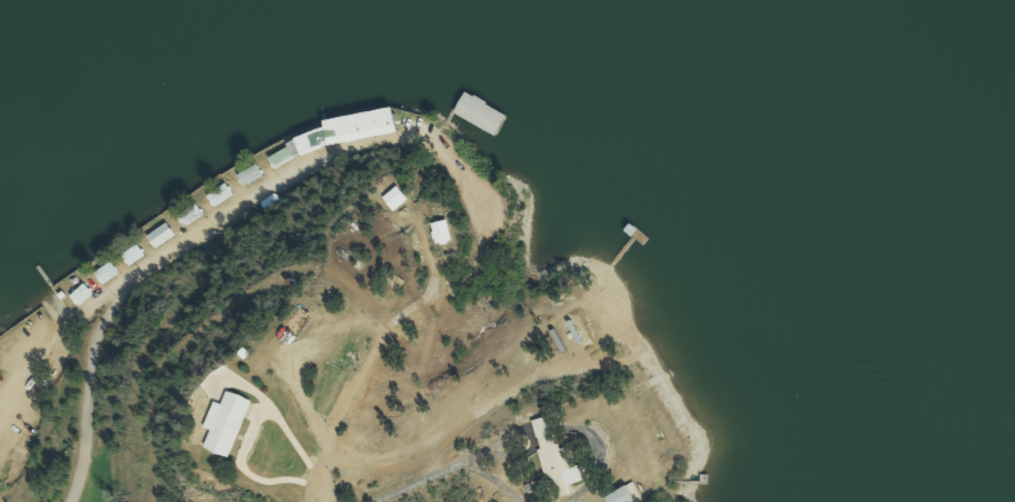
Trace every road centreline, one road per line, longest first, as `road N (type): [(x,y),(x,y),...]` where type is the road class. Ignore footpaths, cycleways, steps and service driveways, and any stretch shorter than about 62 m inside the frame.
road 1 (residential): [(69,501),(89,440),(94,352),(125,292),(155,265),(331,156),(407,139),(435,146),(458,165),(486,208),(490,237),(470,275),(435,294)]
road 2 (track): [(323,486),(337,415),(395,322),(435,294)]

